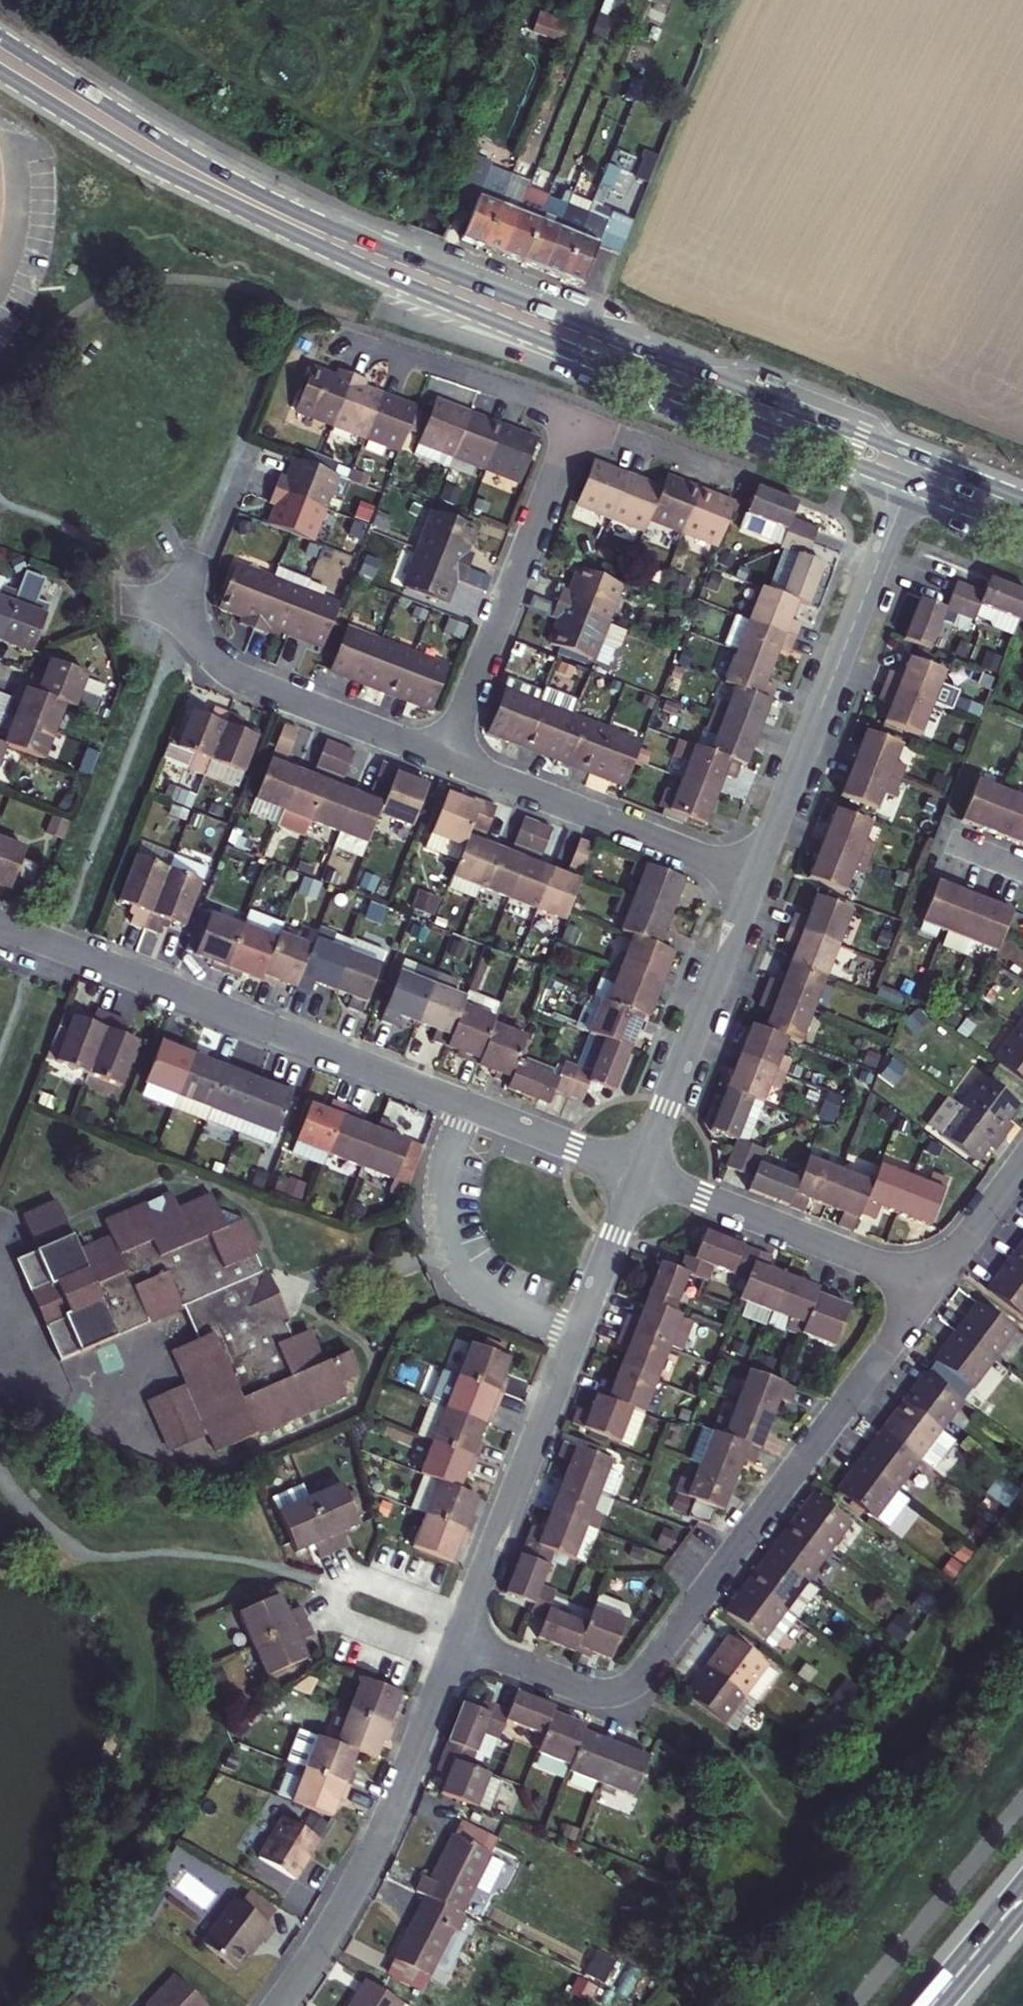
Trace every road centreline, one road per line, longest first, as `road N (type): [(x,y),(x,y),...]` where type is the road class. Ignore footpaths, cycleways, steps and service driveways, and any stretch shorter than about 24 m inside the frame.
road 1 (primary): [(920,457),(304,216),(181,154),(0,39)]
road 2 (primary): [(0,73),(145,163),(357,266),(909,485)]
road 3 (residential): [(457,1641),(585,1690),(629,1687),(934,1282)]
road 4 (residential): [(0,926),(640,1173)]
road 5 (residential): [(466,1618),(640,1173)]
road 6 (residential): [(752,880),(909,485)]
road 7 (residential): [(279,2005),(359,1878),(448,1663)]
road 8 (residential): [(579,418),(441,759)]
road 9 (residential): [(441,759),(752,880)]
road 10 (residential): [(640,1173),(752,880)]
road 11 (residential): [(934,1282),(640,1173)]
road 12 (residential): [(180,608),(210,658),(242,683),(441,759)]
road 13 (residential): [(448,1663),(344,1622),(335,1615),(335,1590),(362,1579),(466,1618)]
road 14 (residential): [(351,340),(579,418)]
road 15 (residential): [(579,418),(733,473)]
road 16 (residential): [(934,1282),(1022,1169)]
road 17 (primary): [(1022,1896),(933,2005)]
road 18 (primary): [(909,485),(1022,531)]

